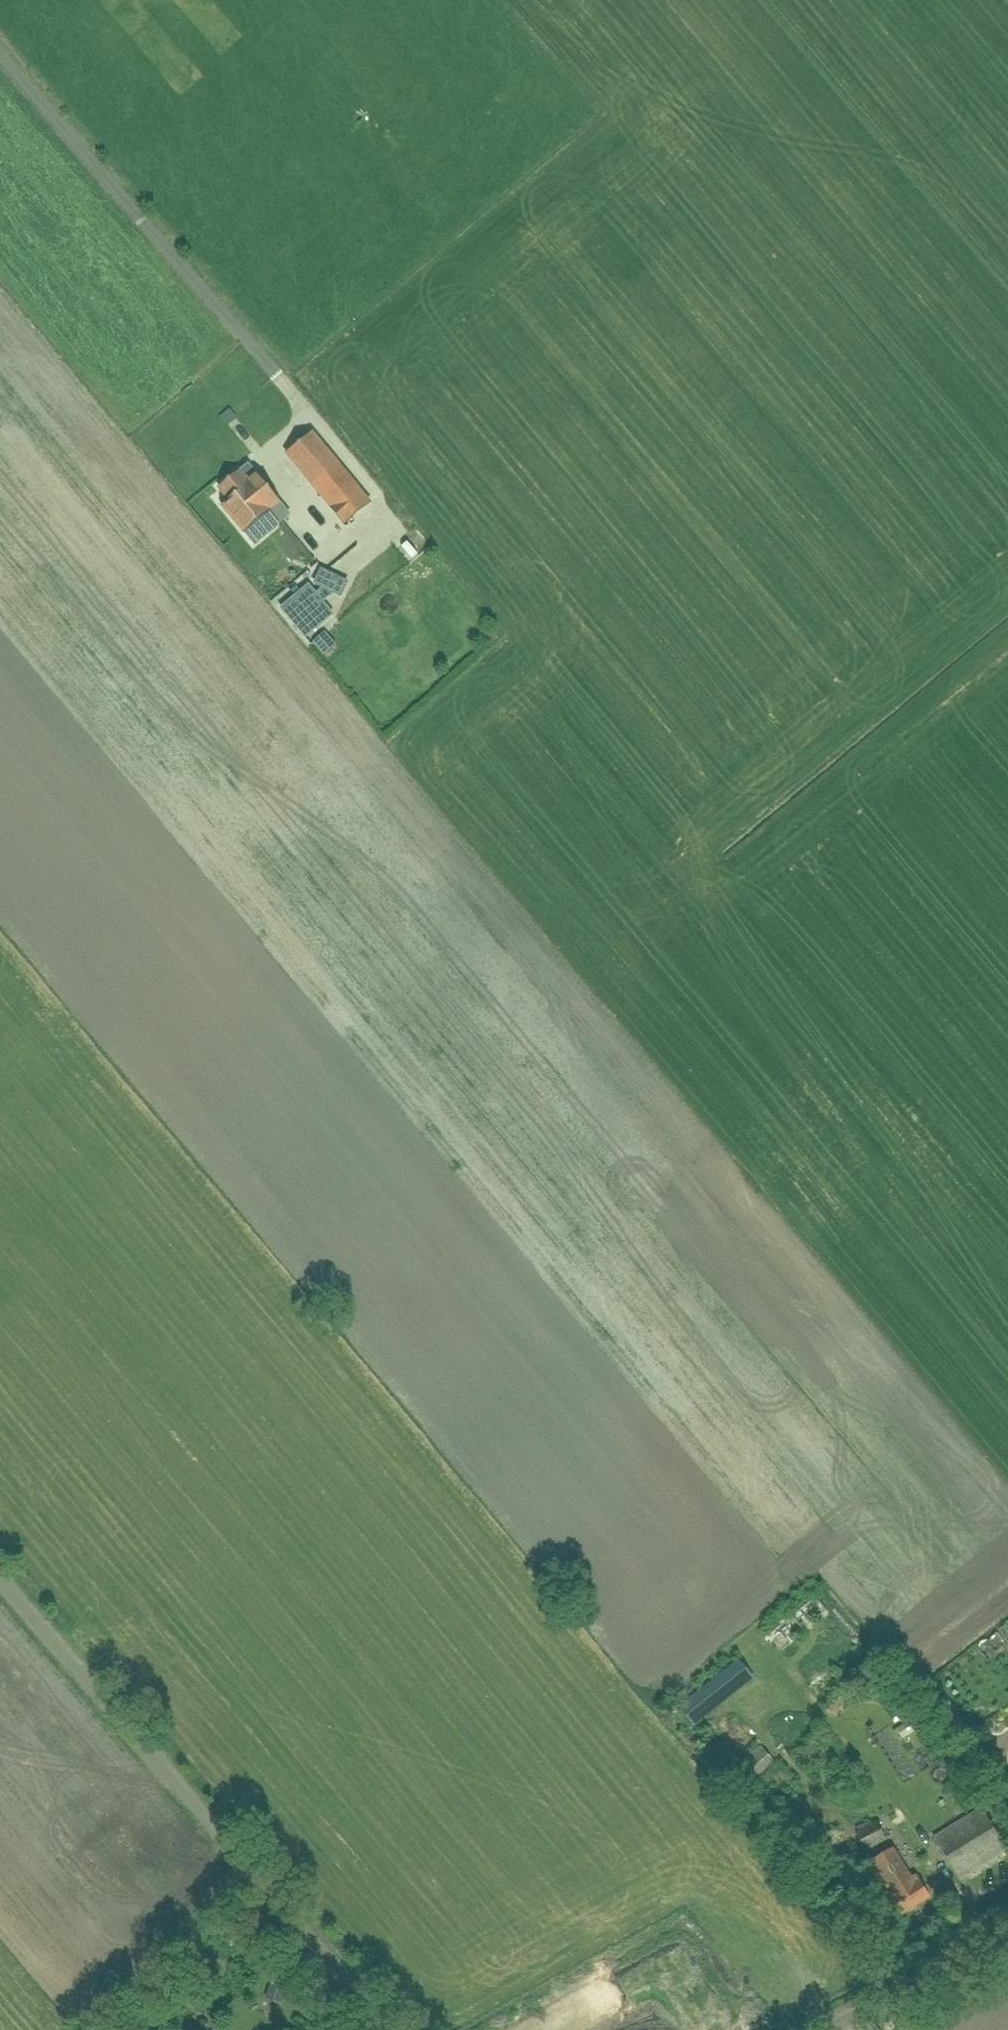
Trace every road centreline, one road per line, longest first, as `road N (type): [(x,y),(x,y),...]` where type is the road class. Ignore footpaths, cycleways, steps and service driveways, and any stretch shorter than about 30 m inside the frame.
road 1 (unclassified): [(385,2029),(0,1586)]
road 2 (unclassified): [(825,2029),(1007,1939)]

